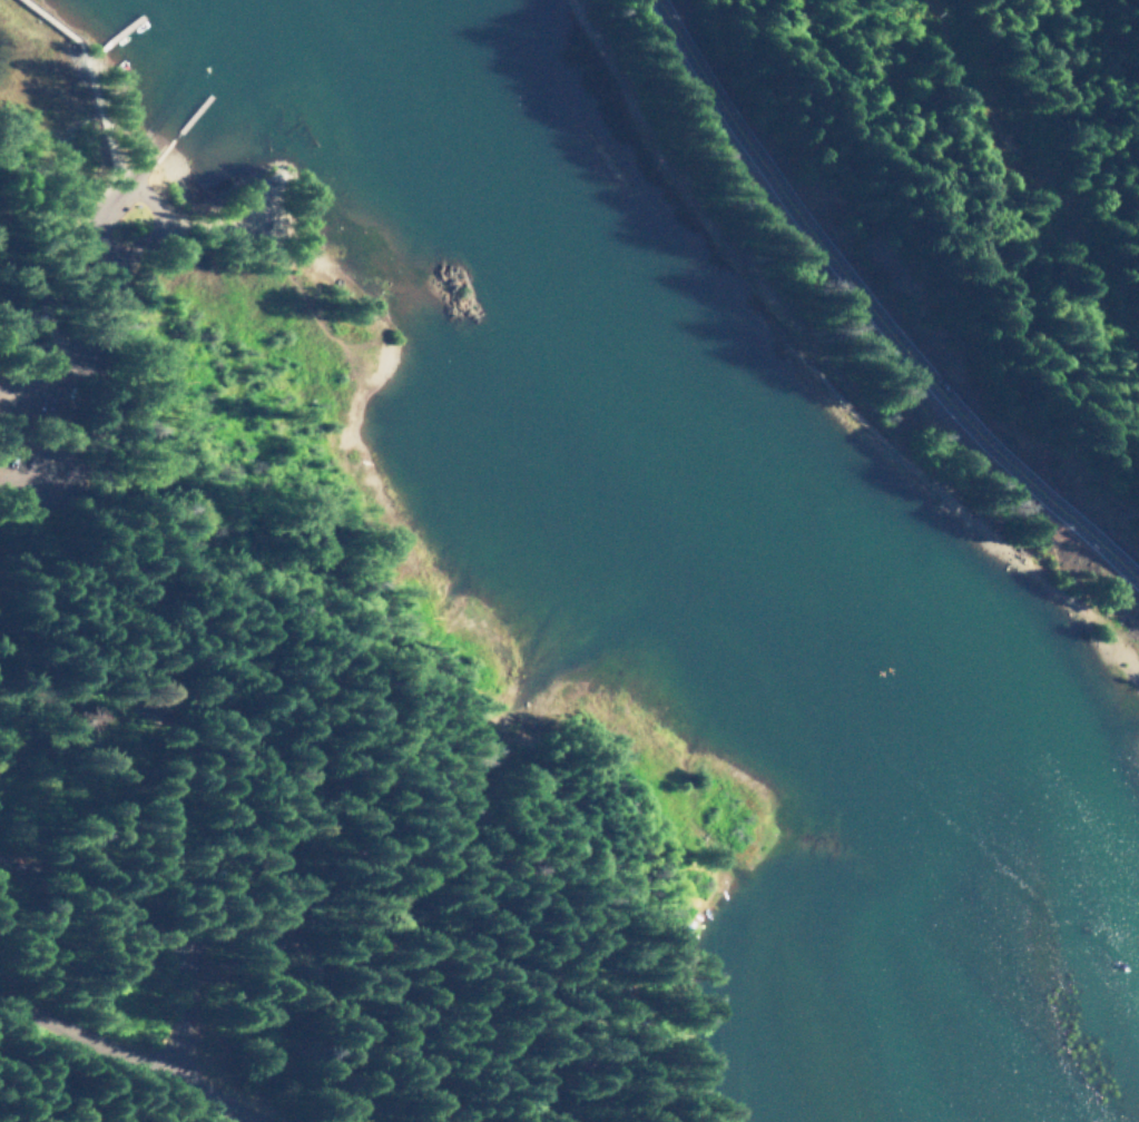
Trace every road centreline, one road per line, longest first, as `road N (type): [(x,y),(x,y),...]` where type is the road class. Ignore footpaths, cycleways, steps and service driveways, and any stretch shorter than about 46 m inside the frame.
road 1 (trunk): [(654,0),(728,124),(883,333),(1004,464),(1138,587)]
road 2 (tertiary): [(254,1121),(189,1082),(0,997)]

